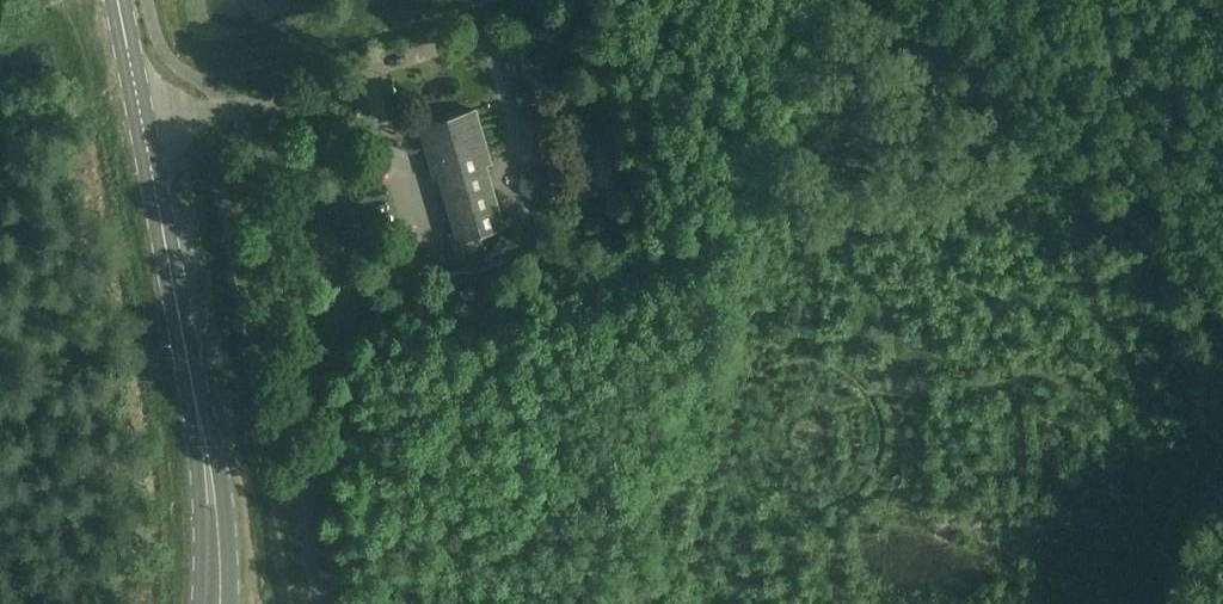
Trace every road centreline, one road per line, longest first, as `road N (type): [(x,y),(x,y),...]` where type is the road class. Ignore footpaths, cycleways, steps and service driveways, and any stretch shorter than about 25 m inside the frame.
road 1 (tertiary): [(208,461),(116,0)]
road 2 (track): [(53,0),(78,27),(83,68),(63,118),(0,137)]
road 3 (tertiary): [(228,603),(218,478),(208,461)]
road 4 (tertiary): [(208,461),(198,603)]

